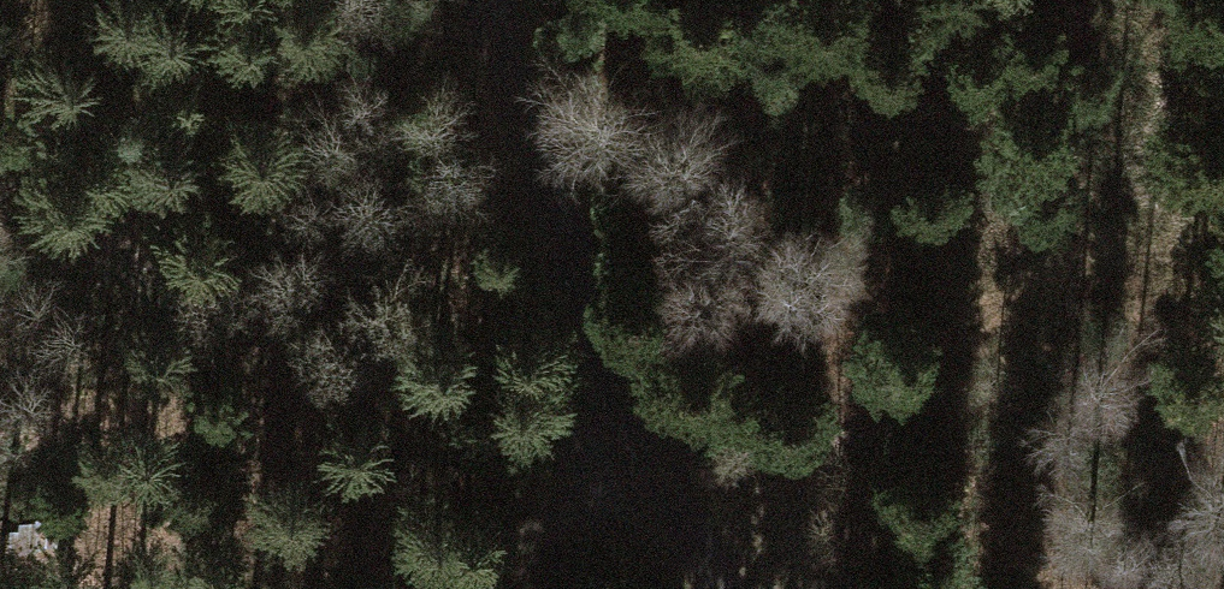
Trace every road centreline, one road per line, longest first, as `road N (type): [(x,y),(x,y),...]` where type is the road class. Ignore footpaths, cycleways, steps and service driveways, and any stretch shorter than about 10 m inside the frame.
road 1 (unclassified): [(478,0),(660,485),(729,588)]
road 2 (track): [(1223,259),(1210,253),(1049,271),(660,485)]
road 3 (track): [(250,588),(400,552),(527,531),(660,485)]
road 4 (track): [(600,337),(500,588)]

